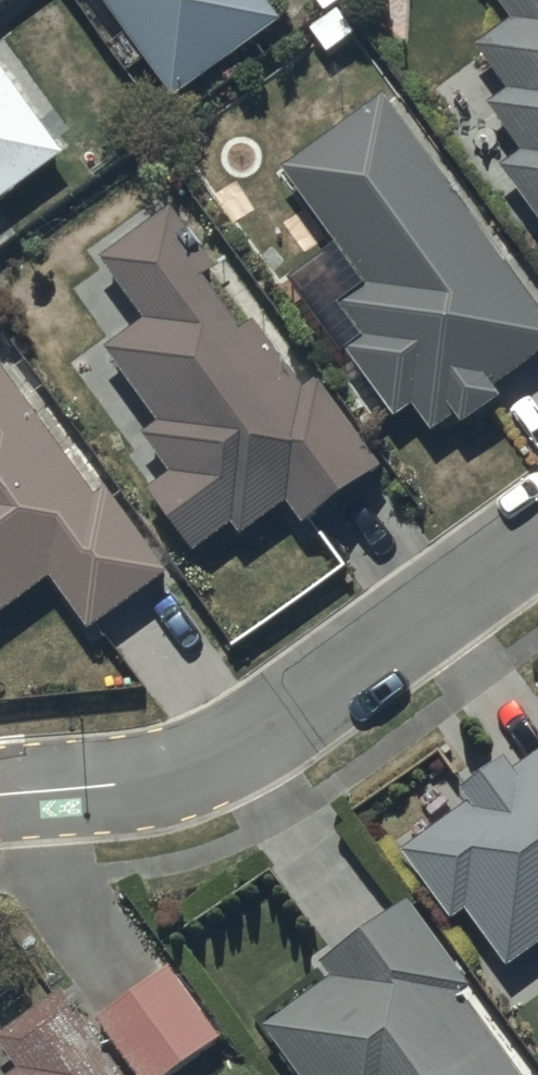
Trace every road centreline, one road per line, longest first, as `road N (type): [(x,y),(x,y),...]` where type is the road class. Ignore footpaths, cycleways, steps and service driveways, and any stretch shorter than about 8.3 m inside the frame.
road 1 (residential): [(537,541),(293,719),(210,763),(115,785),(0,795)]

